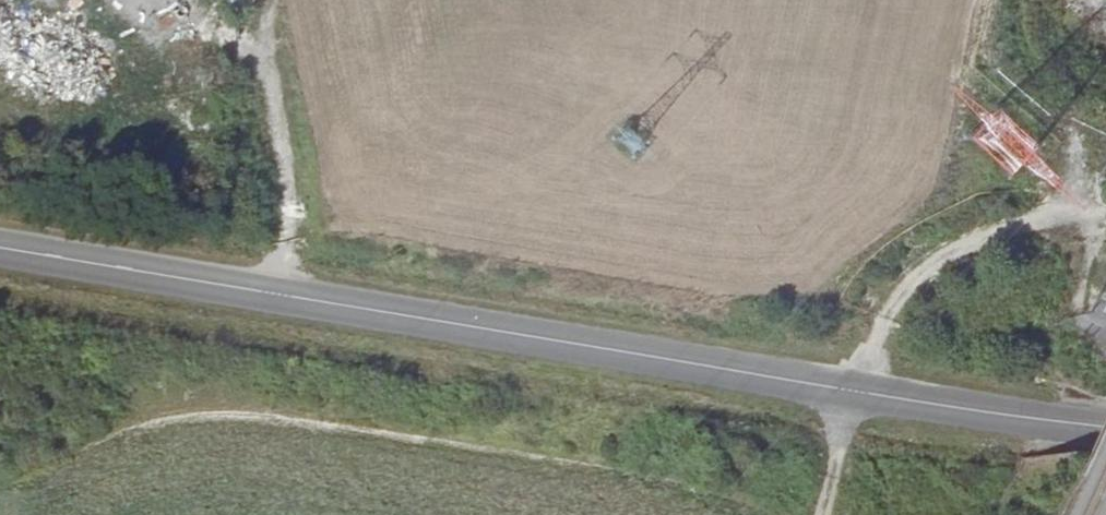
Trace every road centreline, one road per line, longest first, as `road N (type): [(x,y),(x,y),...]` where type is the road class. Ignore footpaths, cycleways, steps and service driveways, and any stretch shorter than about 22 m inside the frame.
road 1 (secondary): [(1105,428),(0,248)]
road 2 (track): [(294,297),(267,0)]
road 3 (track): [(856,391),(819,514)]

